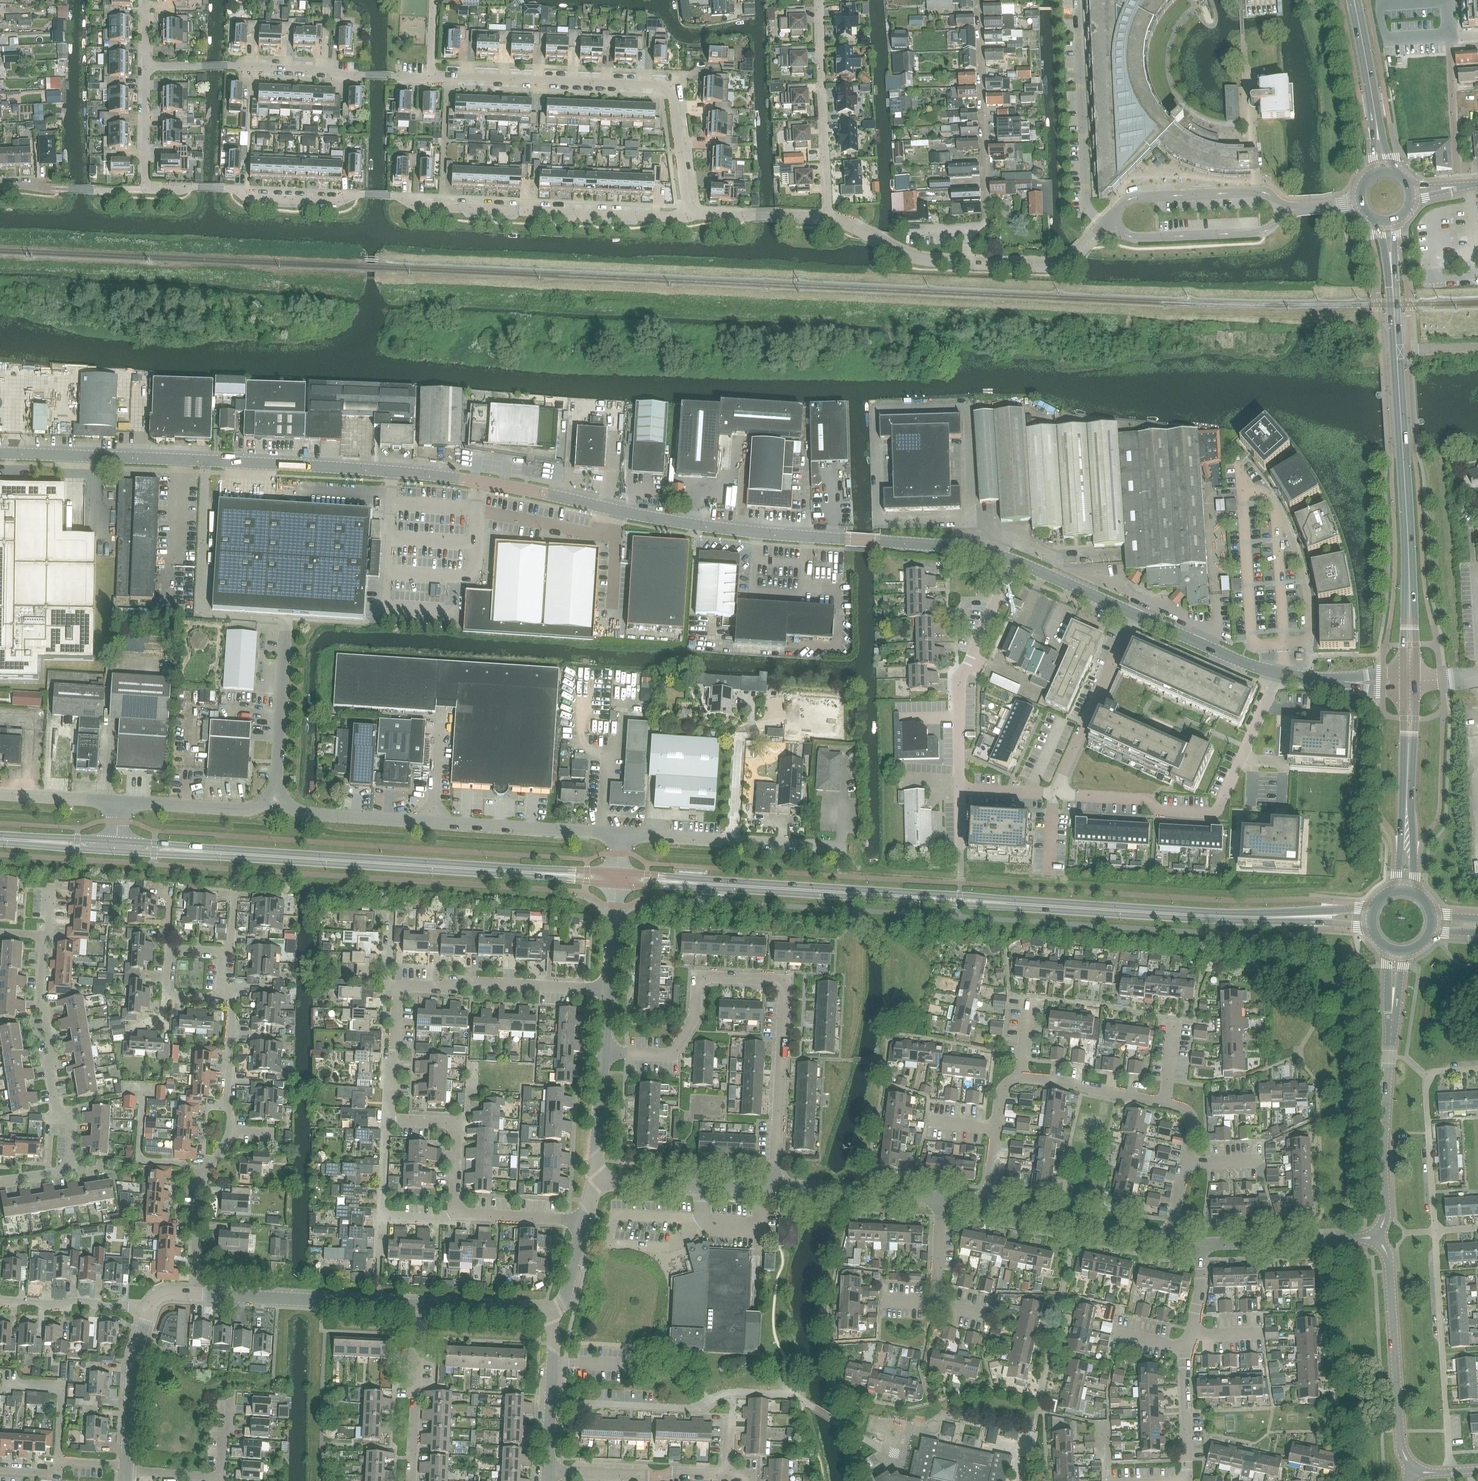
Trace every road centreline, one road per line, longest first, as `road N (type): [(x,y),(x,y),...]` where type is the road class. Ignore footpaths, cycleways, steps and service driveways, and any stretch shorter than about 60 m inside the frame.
road 1 (unclassified): [(1013,560),(962,547),(696,526),(438,475),(0,453)]
road 2 (tertiary): [(1372,917),(1248,918),(617,878)]
road 3 (tertiary): [(617,878),(117,846)]
road 4 (residential): [(1450,1471),(1426,1083),(1436,1071),(1477,1069)]
road 5 (residential): [(988,1201),(1010,1081),(1105,1090),(1178,1107),(1190,1122),(1169,1240)]
road 6 (residential): [(775,1189),(783,986),(708,977),(672,1053),(604,1052)]
road 7 (residential): [(689,215),(666,86),(431,79)]
road 8 (residential): [(0,1183),(71,1167),(73,1126),(55,1107),(40,997),(52,892)]
road 9 (unclassified): [(620,835),(304,814),(276,799)]
road 10 (residential): [(387,1119),(400,990),(464,981),(609,989)]
road 11 (tertiary): [(1410,683),(1397,350)]
road 12 (residential): [(1053,792),(1215,813),(1279,674)]
road 13 (residential): [(197,1294),(199,1176),(230,1131),(233,1009),(219,997)]
road 14 (residential): [(689,215),(416,205),(391,196)]
road 15 (residential): [(550,1401),(695,1408),(726,1392),(789,1395),(835,1421)]
road 16 (residential): [(1379,1238),(1397,951)]
road 17 (residential): [(980,0),(986,223),(972,229),(967,263)]
road 18 (residential): [(148,188),(340,201),(391,196)]
road 19 (residential): [(1412,1473),(1402,1448),(1388,1255),(1379,1238)]
road 20 (residential): [(960,788),(960,680),(1013,560)]
road 21 (residential): [(1187,1480),(1184,1347),(1201,1291),(1197,1245)]
road 22 (unclassified): [(843,846),(620,835)]
road 23 (residential): [(197,1294),(419,1306)]
road 24 (residential): [(821,0),(829,219)]
road 25 (tertiary): [(1404,892),(1410,683)]
road 26 (residential): [(747,1480),(728,1474),(548,1472)]
road 27 (unclassified): [(1286,211),(1256,192),(1129,198),(1107,225)]
road 28 (residential): [(1136,614),(1053,792)]
road 29 (unclassified): [(1107,225),(1133,237),(1259,233),(1286,211)]
road 30 (residential): [(1169,1240),(988,1201)]
road 31 (residential): [(775,1189),(595,1181)]
road 32 (residential): [(146,66),(324,70)]
road 33 (residential): [(411,1480),(419,1306)]
road 34 (tertiary): [(1382,169),(1354,0)]
road 35 (residential): [(940,1197),(775,1189)]
road 36 (unclassified): [(276,799),(284,635)]
road 37 (unclassified): [(119,803),(241,811),(276,799)]
road 38 (unclassified): [(1279,674),(1136,614)]
road 39 (residential): [(1107,225),(1058,265),(967,263)]
road 40 (residential): [(1350,1239),(1197,1245)]
road 41 (residential): [(126,1464),(133,1364),(148,1314)]
road 42 (residential): [(456,1212),(455,1129),(387,1119)]
road 43 (residential): [(148,1314),(89,1301),(0,1299)]
road 44 (residential): [(967,263),(917,260),(829,219)]
road 45 (residential): [(829,219),(689,215)]
road 46 (unclassified): [(1136,614),(1013,560)]
road 47 (residential): [(419,1306),(551,1312)]
road 48 (unclassified): [(1410,683),(1279,674)]
road 49 (residential): [(595,1181),(604,1052)]
road 50 (residential): [(584,1222),(456,1212)]
road 51 (tertiary): [(1397,350),(1388,223)]
road 52 (residential): [(148,188),(146,66)]
road 53 (residential): [(61,1461),(61,1390),(11,1384)]

